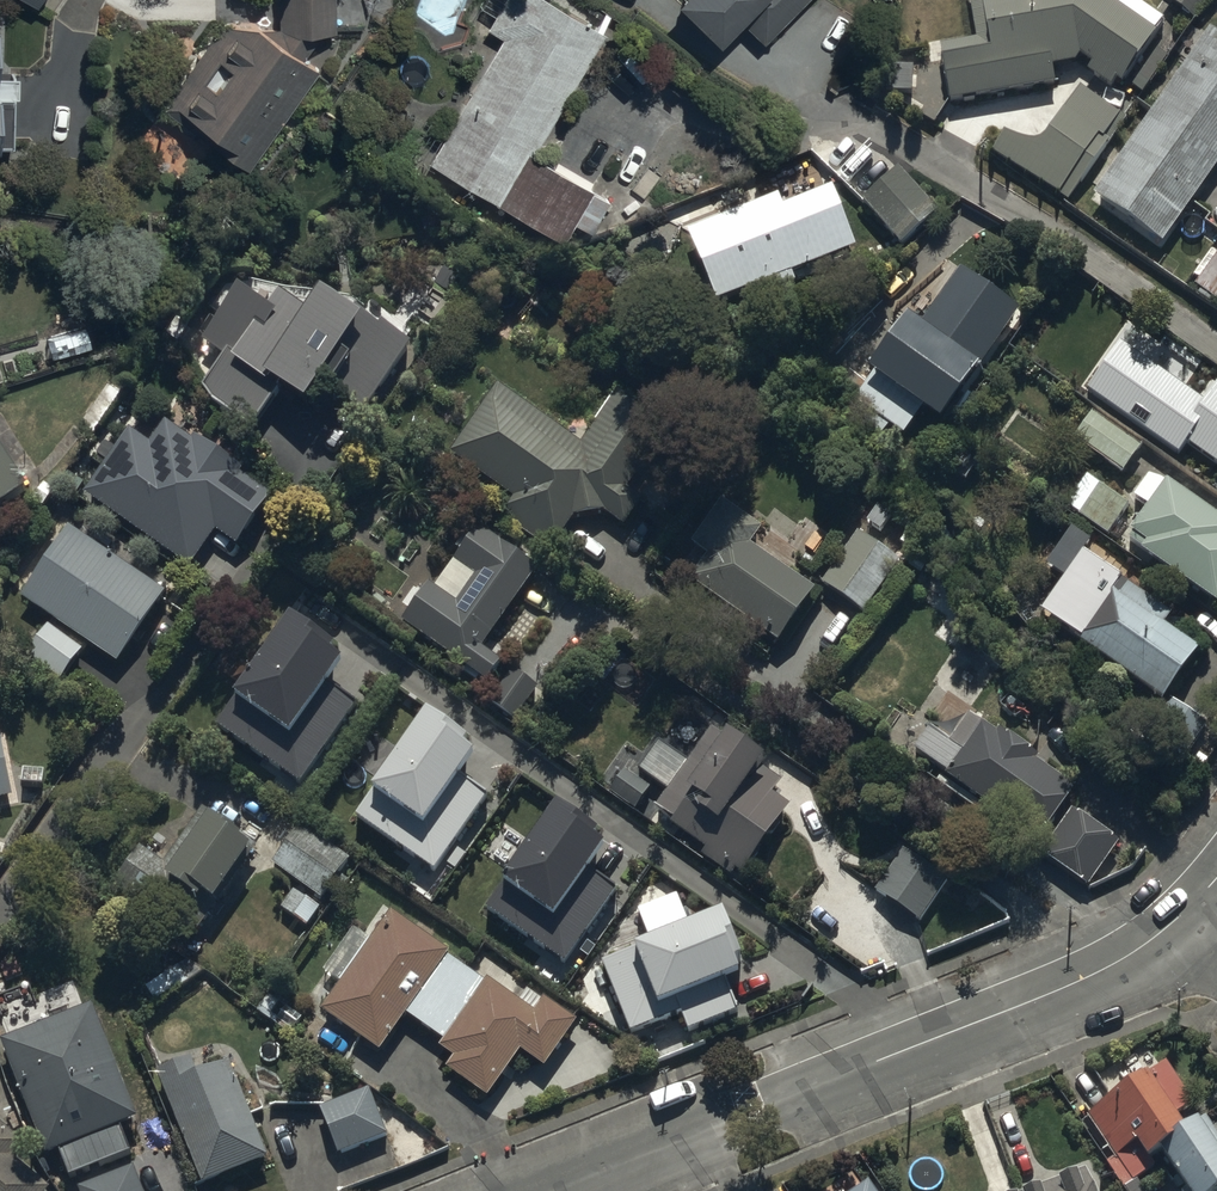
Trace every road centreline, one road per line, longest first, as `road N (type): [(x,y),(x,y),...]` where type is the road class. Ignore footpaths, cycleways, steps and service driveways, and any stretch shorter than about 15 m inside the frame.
road 1 (tertiary): [(552,1190),(1065,988),(1135,951),(1197,906)]

